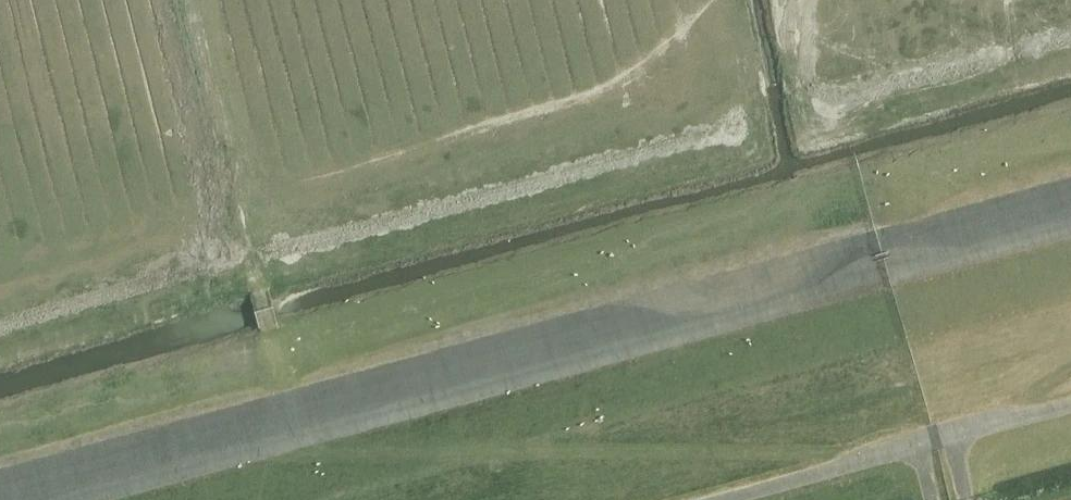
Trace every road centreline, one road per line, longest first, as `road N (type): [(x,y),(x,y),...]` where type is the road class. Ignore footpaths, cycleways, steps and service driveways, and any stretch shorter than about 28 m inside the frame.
road 1 (track): [(77,499),(1070,228)]
road 2 (track): [(273,446),(865,457)]

